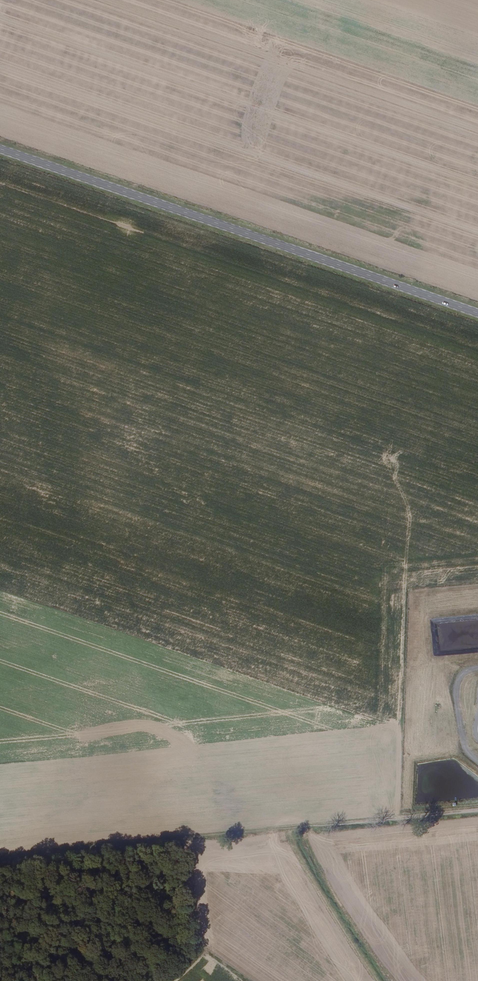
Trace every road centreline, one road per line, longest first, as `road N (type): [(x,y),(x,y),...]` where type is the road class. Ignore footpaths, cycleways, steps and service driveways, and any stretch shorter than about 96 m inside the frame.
road 1 (primary): [(477,312),(0,148)]
road 2 (track): [(477,810),(0,861)]

